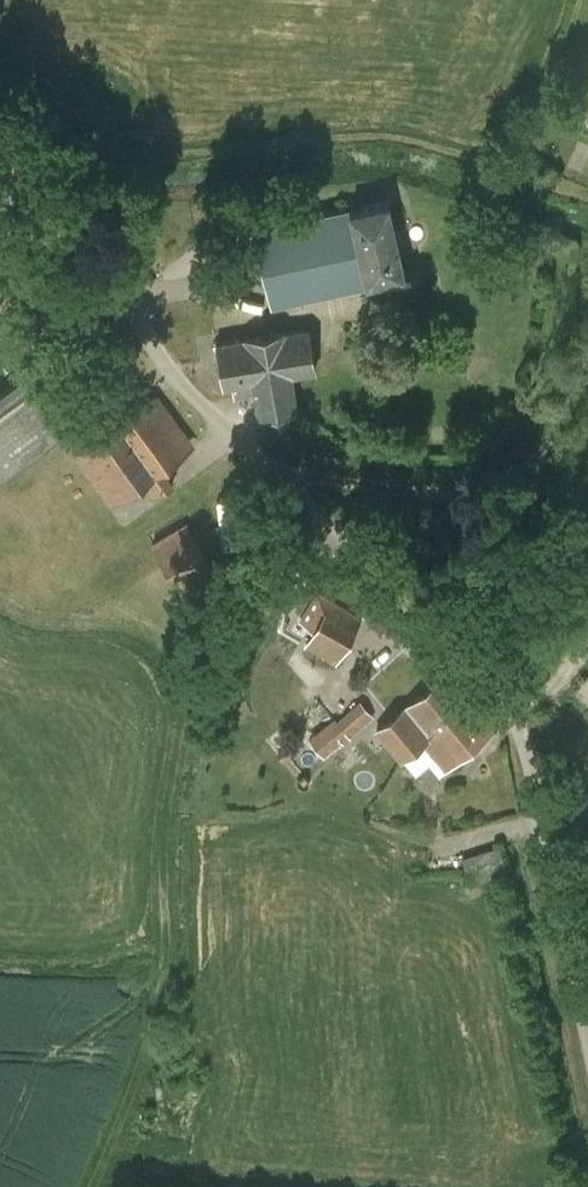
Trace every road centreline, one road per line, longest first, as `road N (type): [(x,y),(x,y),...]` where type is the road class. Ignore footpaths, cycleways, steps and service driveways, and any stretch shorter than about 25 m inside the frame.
road 1 (unclassified): [(587,1028),(526,739),(481,670),(166,370),(121,287),(0,142)]
road 2 (track): [(0,596),(14,612),(126,620),(178,644),(187,702),(150,1038),(95,1186)]

